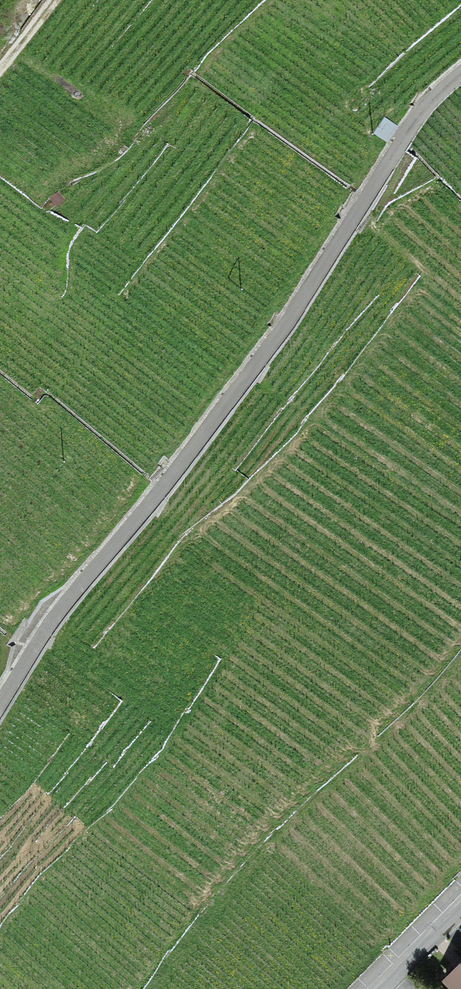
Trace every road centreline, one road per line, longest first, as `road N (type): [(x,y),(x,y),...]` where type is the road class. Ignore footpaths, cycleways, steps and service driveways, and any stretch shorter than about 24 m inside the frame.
road 1 (unclassified): [(0,705),(71,595),(289,319),(427,103),(460,74)]
road 2 (residential): [(460,899),(371,988)]

